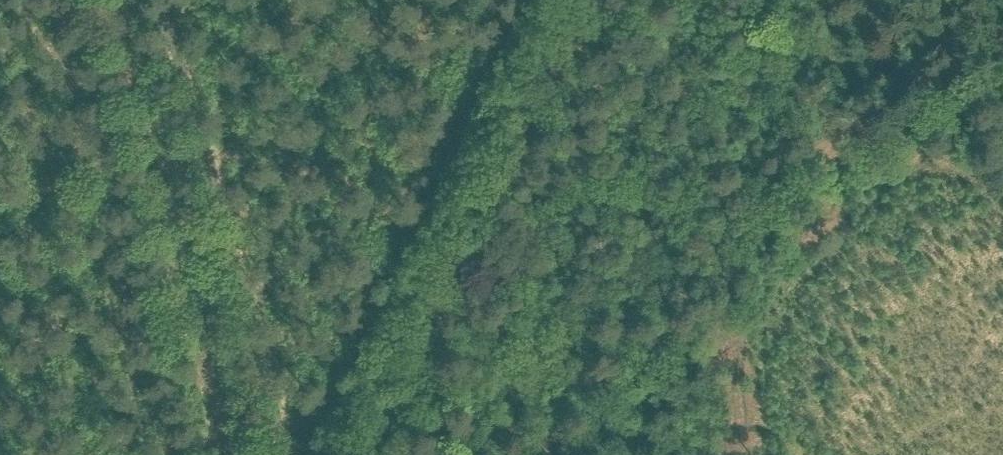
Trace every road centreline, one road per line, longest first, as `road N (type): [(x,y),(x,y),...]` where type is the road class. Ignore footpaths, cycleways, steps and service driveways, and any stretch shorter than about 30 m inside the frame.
road 1 (track): [(366,454),(599,0)]
road 2 (track): [(232,454),(113,0)]

